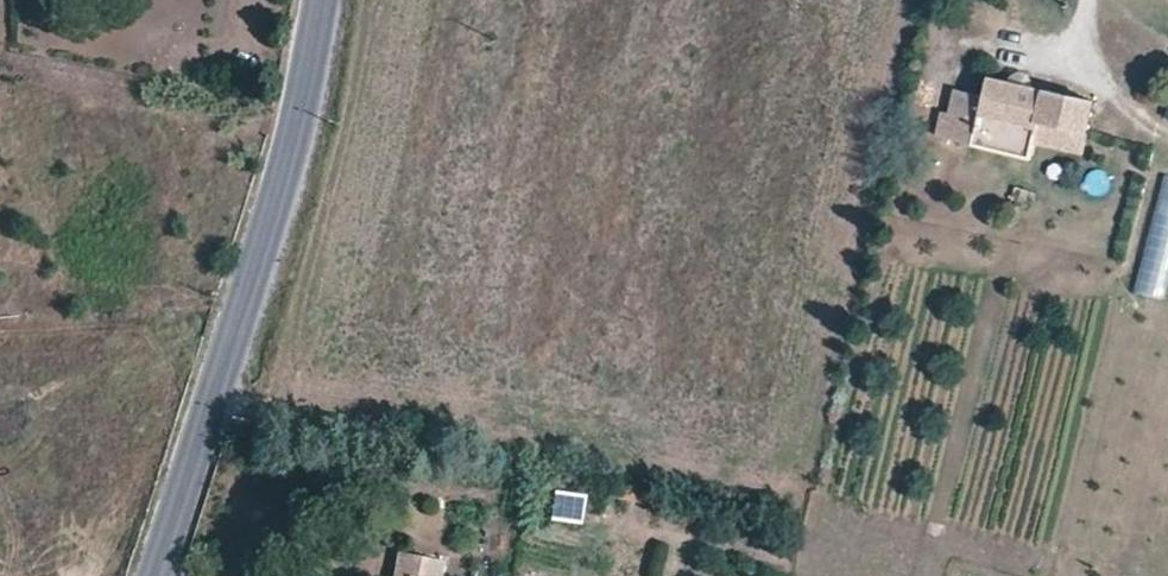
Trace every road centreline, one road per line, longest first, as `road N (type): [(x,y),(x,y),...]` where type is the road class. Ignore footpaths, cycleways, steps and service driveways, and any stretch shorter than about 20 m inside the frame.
road 1 (secondary): [(320,0),(298,128),(155,575)]

